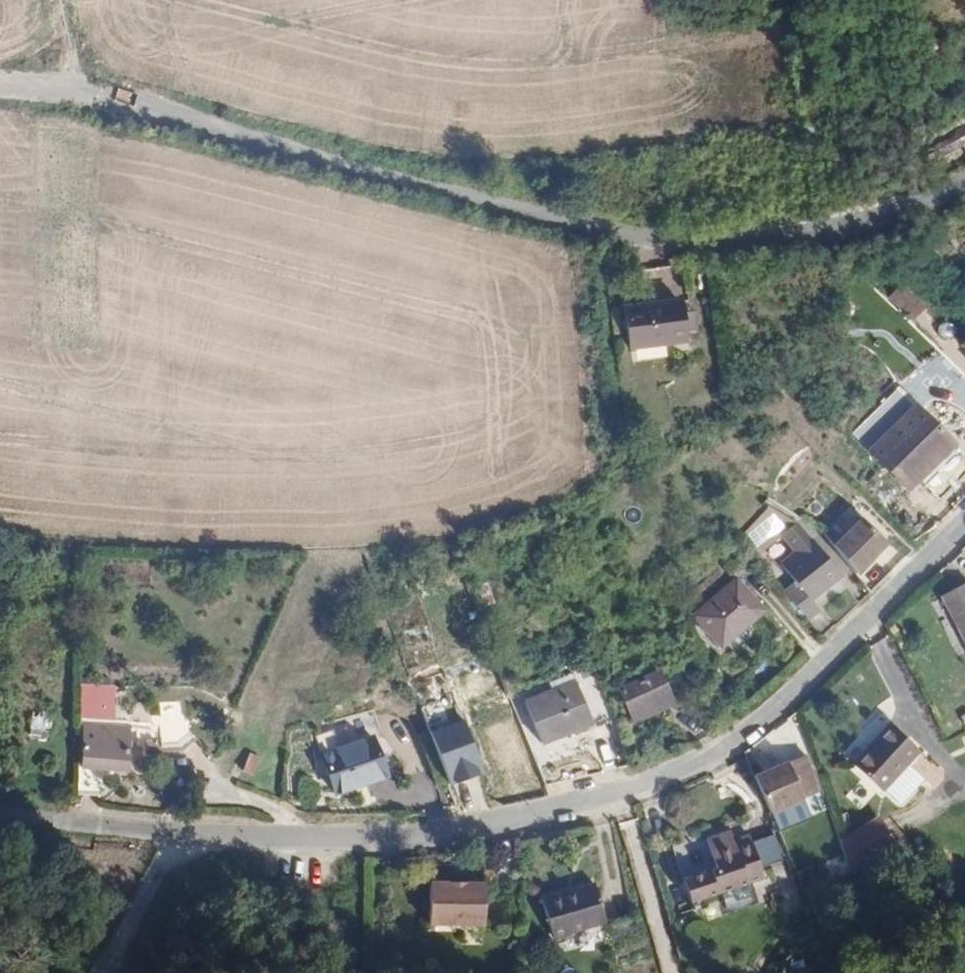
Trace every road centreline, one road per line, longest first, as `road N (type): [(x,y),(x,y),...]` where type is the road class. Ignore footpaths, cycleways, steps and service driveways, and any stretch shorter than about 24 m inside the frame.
road 1 (residential): [(47,819),(367,841),(466,830),(616,794),(745,736),(964,532)]
road 2 (residential): [(964,186),(903,213),(815,236),(653,245),(124,104)]
road 3 (track): [(616,794),(674,972)]

